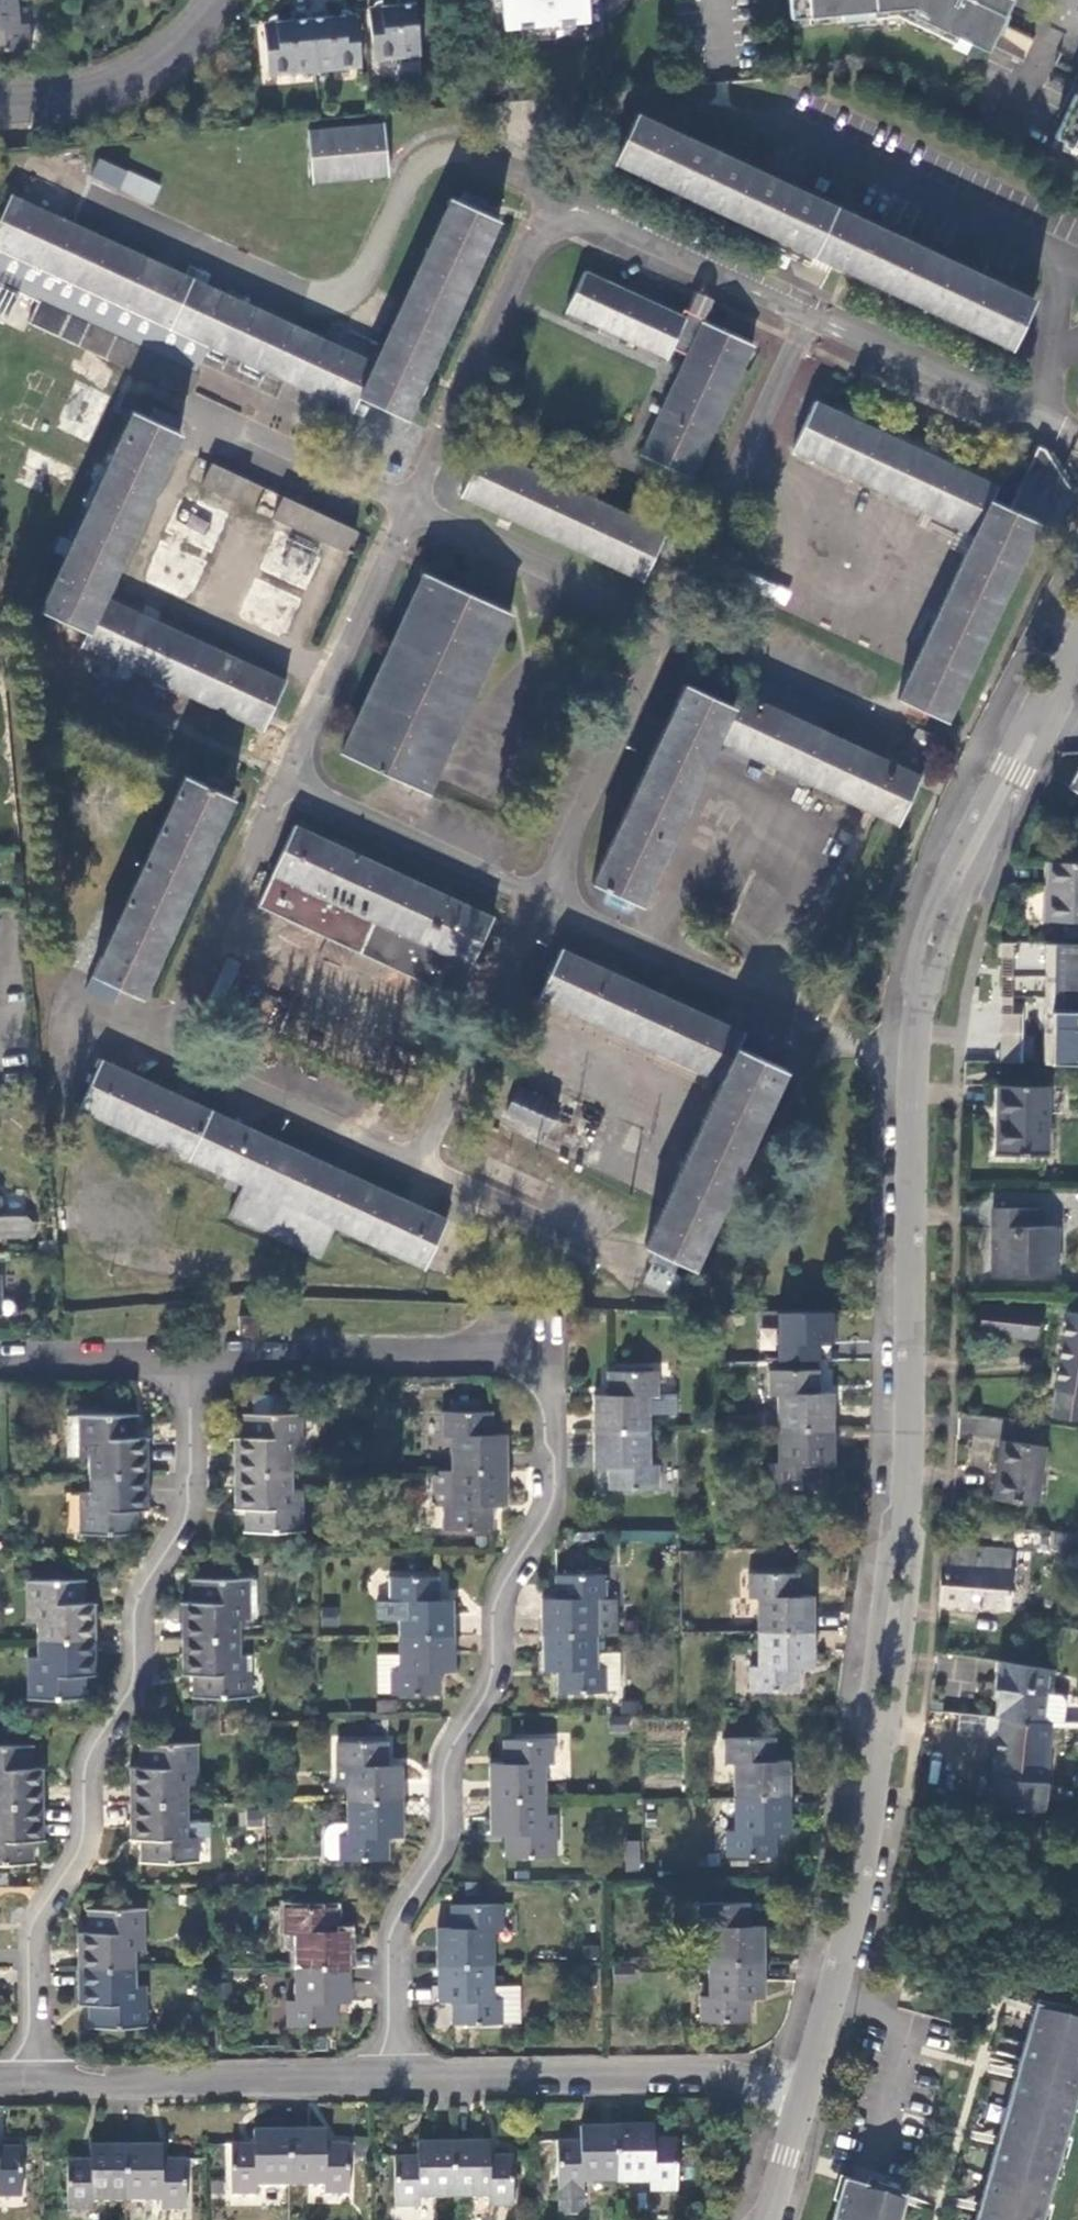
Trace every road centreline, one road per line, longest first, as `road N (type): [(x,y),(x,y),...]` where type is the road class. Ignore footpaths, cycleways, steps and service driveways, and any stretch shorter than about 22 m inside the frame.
road 1 (residential): [(1077,646),(961,871),(907,1064),(908,1445),(896,1637),(864,1860),(805,2096)]
road 2 (residential): [(393,2078),(395,1939),(447,1850),(449,1765),(497,1691),(498,1600),(551,1519),(548,1387),(517,1366),(191,1372)]
road 3 (residential): [(191,1372),(190,1523),(136,1611),(137,1697),(84,1777),(85,1861),(32,1950),(38,2082)]
road 4 (residential): [(805,2096),(685,2076),(393,2078)]
road 5 (residential): [(393,2078),(38,2082)]
road 6 (residential): [(226,0),(167,56),(115,84),(0,101)]
road 7 (residential): [(191,1372),(0,1375)]
road 8 (residential): [(805,2096),(763,2219)]

